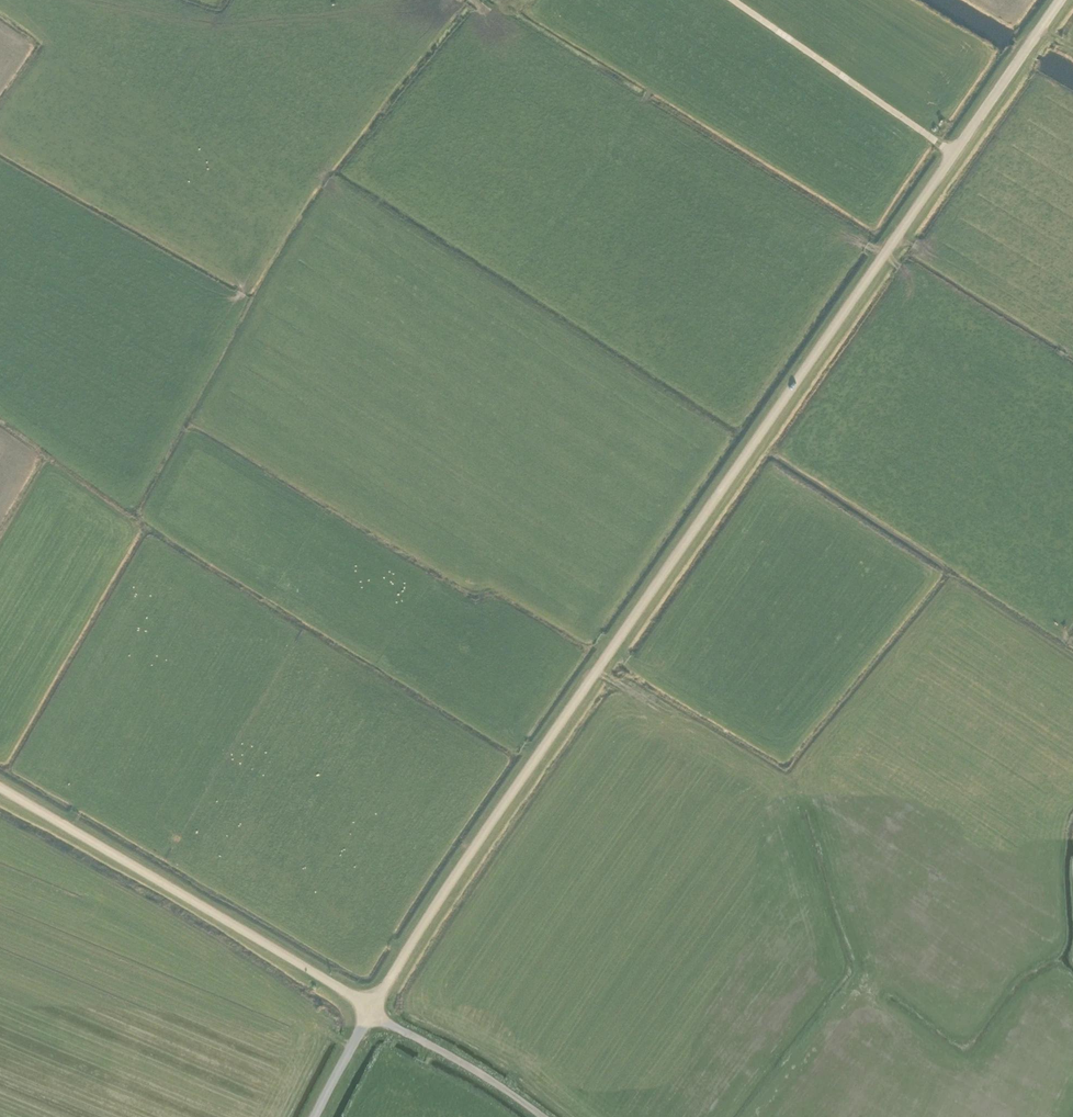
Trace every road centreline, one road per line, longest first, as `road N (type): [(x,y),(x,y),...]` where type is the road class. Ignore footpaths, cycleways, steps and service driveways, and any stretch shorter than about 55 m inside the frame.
road 1 (unclassified): [(371,1009),(474,848),(1061,0)]
road 2 (unclassified): [(371,1009),(0,786)]
road 3 (unclassified): [(315,1116),(371,1009)]

